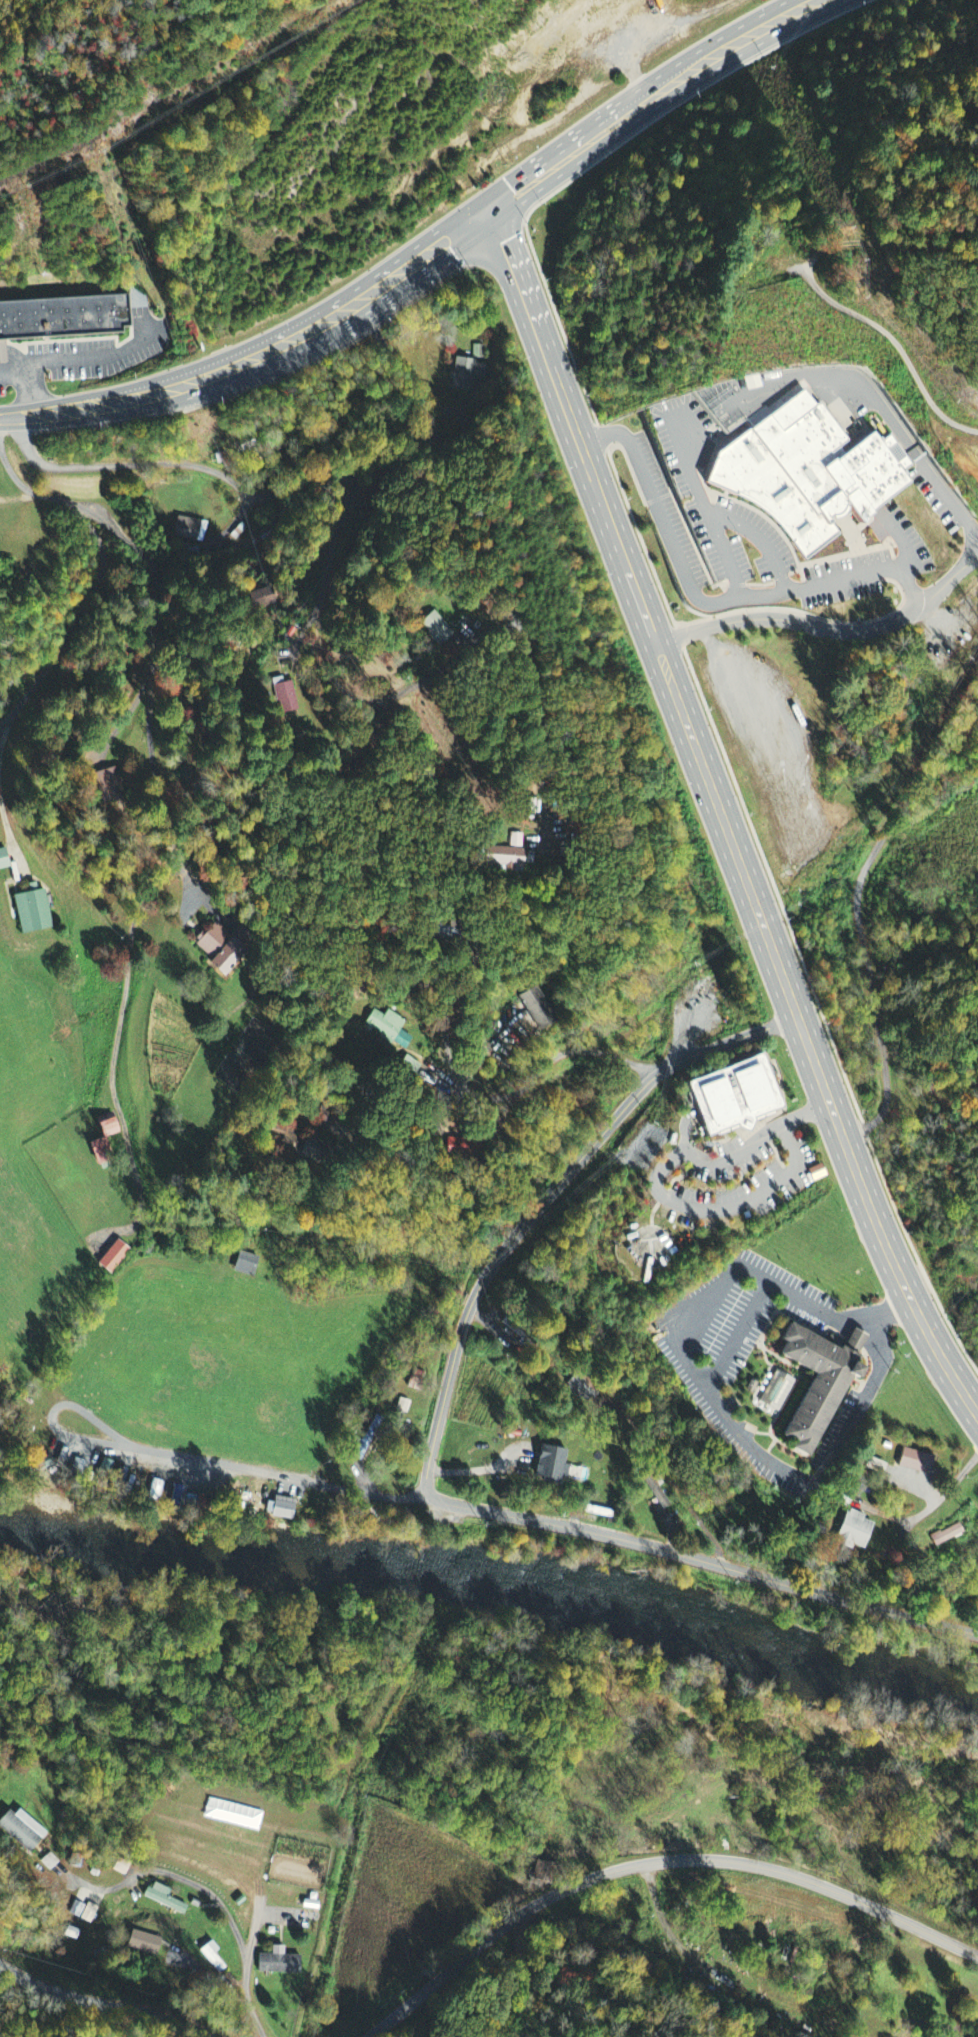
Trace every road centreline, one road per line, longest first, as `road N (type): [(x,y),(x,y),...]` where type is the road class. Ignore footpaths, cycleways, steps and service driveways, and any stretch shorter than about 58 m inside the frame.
road 1 (trunk): [(977,1414),(889,1253),(492,205)]
road 2 (residential): [(477,641),(409,688),(378,701),(356,696),(323,666),(318,637),(352,503),(344,484),(253,495),(205,466),(43,464),(27,453),(19,416)]
road 3 (tertiary): [(373,2036),(536,1904),(647,1862),(719,1859),(784,1872),(977,1956)]
road 4 (residential): [(431,1497),(443,1398),(470,1305),(489,1271),(660,1073),(799,1019)]
road 5 (residential): [(431,1497),(977,1635)]
road 6 (primary): [(19,416),(146,395),(220,372),(332,319),(492,205)]
road 7 (residential): [(131,1447),(79,1408),(64,1404),(52,1412),(52,1425),(75,1437),(347,1490),(431,1497)]
road 8 (primary): [(492,205),(659,92),(819,0)]
road 9 (residential): [(658,642),(753,619),(851,633),(886,627),(977,560)]
road 10 (track): [(64,1404),(58,1371),(130,1267),(168,1262),(212,1278)]
road 11 (tertiary): [(0,1966),(52,1992),(206,2036)]

